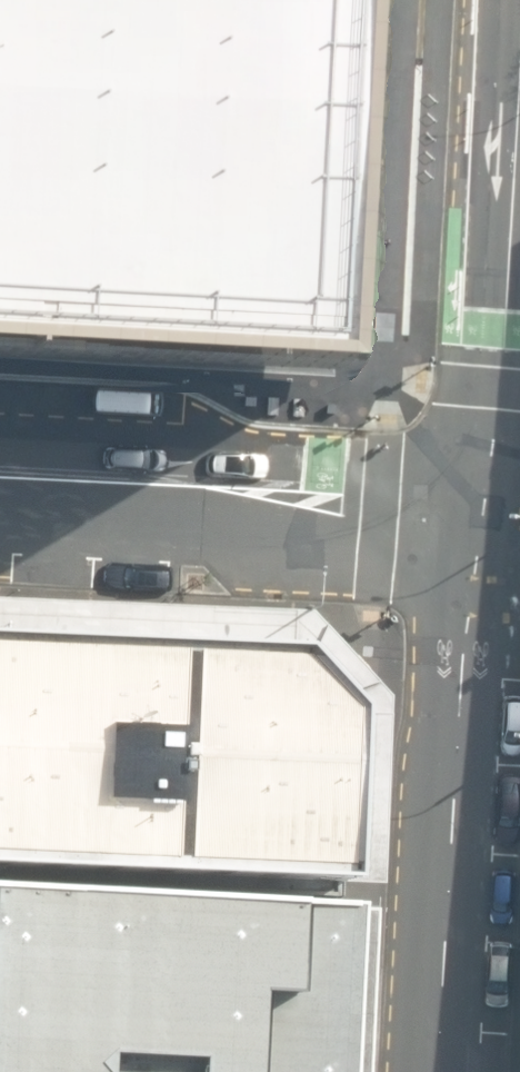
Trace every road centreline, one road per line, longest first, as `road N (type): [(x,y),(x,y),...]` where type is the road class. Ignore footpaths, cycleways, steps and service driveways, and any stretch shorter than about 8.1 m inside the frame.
road 1 (secondary): [(474,523),(438,1071)]
road 2 (unclassified): [(474,523),(0,493)]
road 3 (secondary): [(519,59),(502,347),(474,523)]

